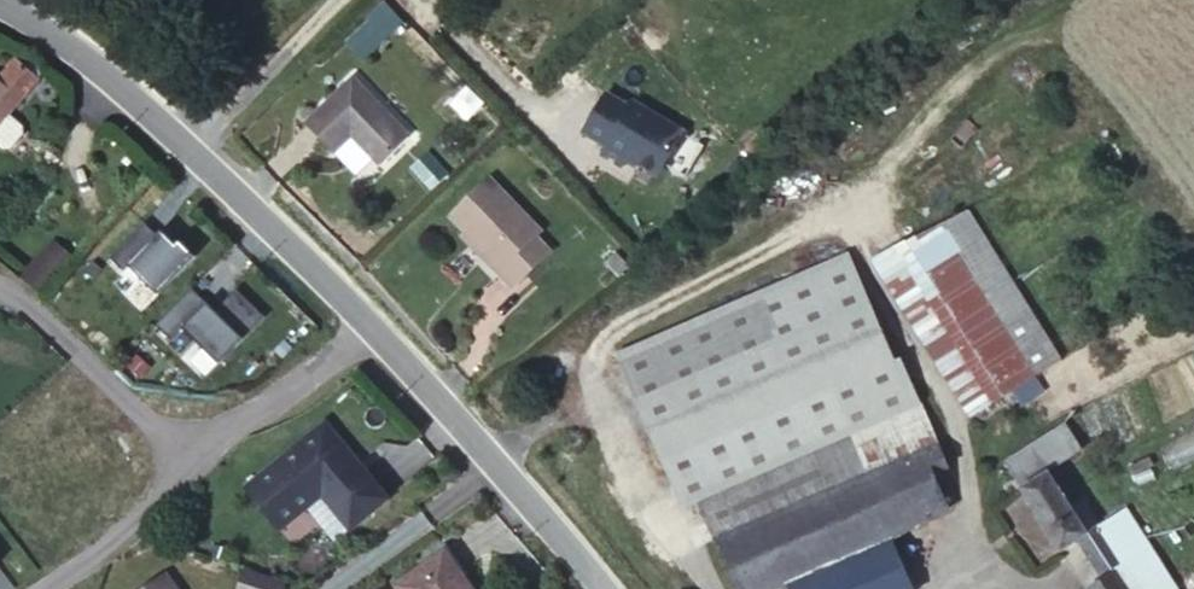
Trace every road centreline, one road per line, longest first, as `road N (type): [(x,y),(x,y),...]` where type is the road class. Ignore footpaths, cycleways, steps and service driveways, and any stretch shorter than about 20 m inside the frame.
road 1 (residential): [(368,323),(87,60),(0,8)]
road 2 (residential): [(595,588),(368,323)]
road 3 (residential): [(194,469),(29,305),(0,288)]
road 4 (residential): [(368,323),(194,469)]

